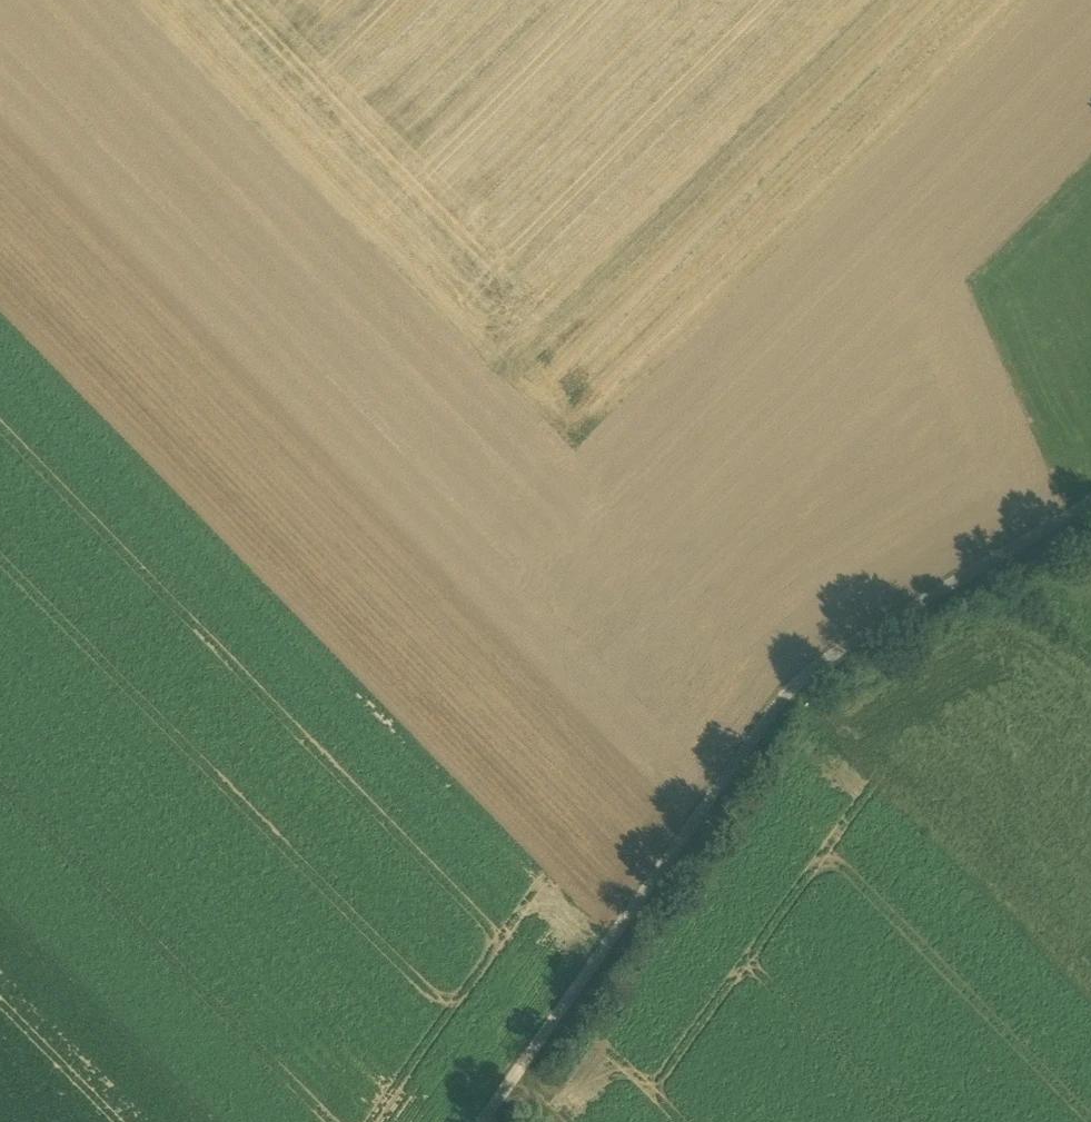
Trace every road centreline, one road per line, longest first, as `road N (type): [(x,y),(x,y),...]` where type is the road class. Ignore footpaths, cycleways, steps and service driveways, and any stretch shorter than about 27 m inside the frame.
road 1 (track): [(1090,504),(854,643),(794,687),(483,1121)]

